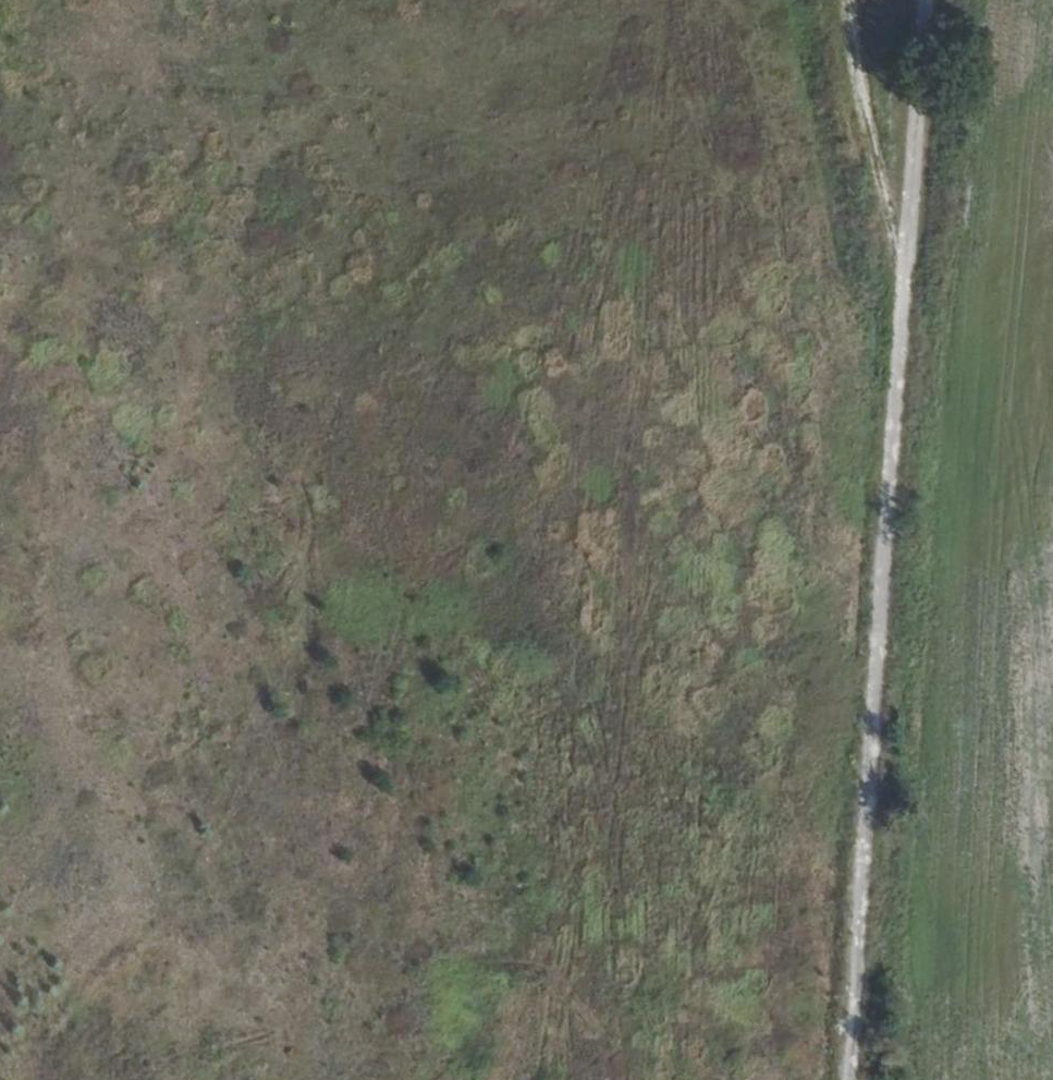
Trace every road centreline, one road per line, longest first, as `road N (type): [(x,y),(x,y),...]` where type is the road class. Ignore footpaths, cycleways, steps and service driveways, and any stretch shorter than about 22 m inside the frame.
road 1 (unclassified): [(928,0),(849,1079)]

